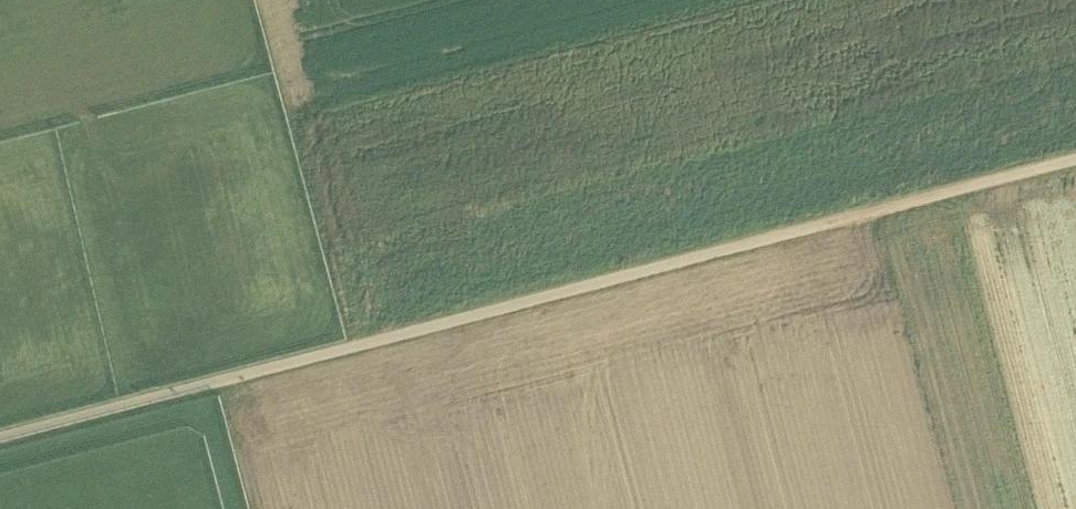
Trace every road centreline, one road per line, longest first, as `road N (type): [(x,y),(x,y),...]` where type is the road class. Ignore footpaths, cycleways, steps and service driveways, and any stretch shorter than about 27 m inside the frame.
road 1 (track): [(0,436),(1075,158)]

